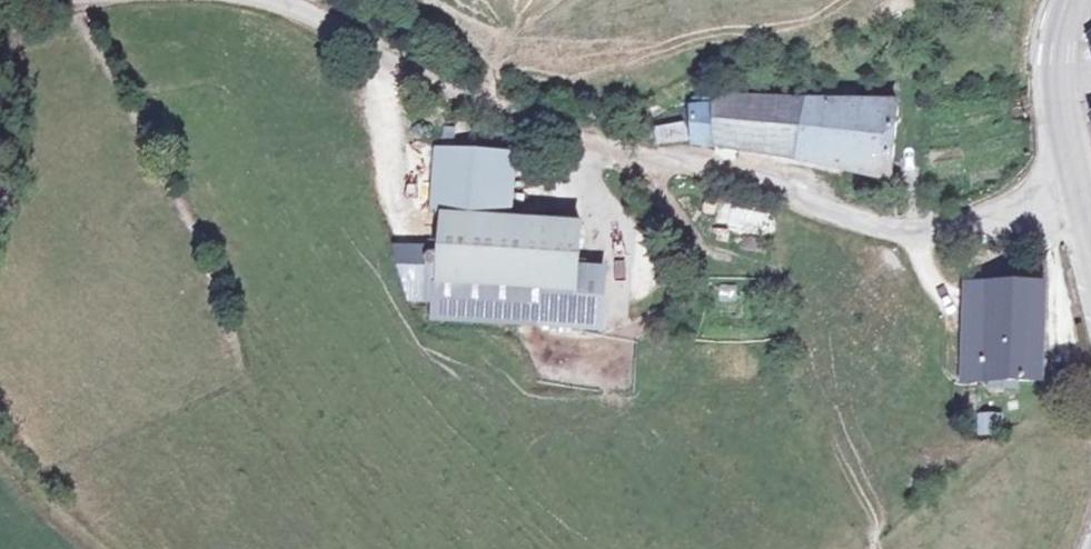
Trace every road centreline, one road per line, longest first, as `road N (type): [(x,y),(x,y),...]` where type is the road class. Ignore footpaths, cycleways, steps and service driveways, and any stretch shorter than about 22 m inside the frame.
road 1 (unclassified): [(275,0),(536,121),(721,167),(854,220),(960,229),(1080,196)]
road 2 (secondary): [(1067,0),(1053,65),(1080,196)]

